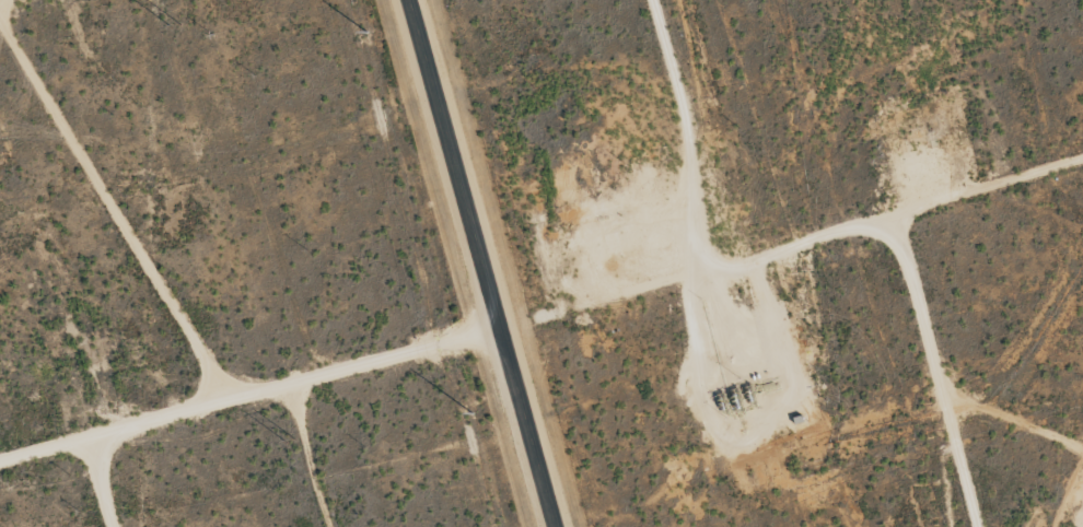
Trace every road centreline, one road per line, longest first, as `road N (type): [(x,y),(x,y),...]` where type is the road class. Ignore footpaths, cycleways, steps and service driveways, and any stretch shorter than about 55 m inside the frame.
road 1 (track): [(902,219),(0,466)]
road 2 (secondary): [(556,526),(410,0)]
road 3 (track): [(902,219),(983,526)]

